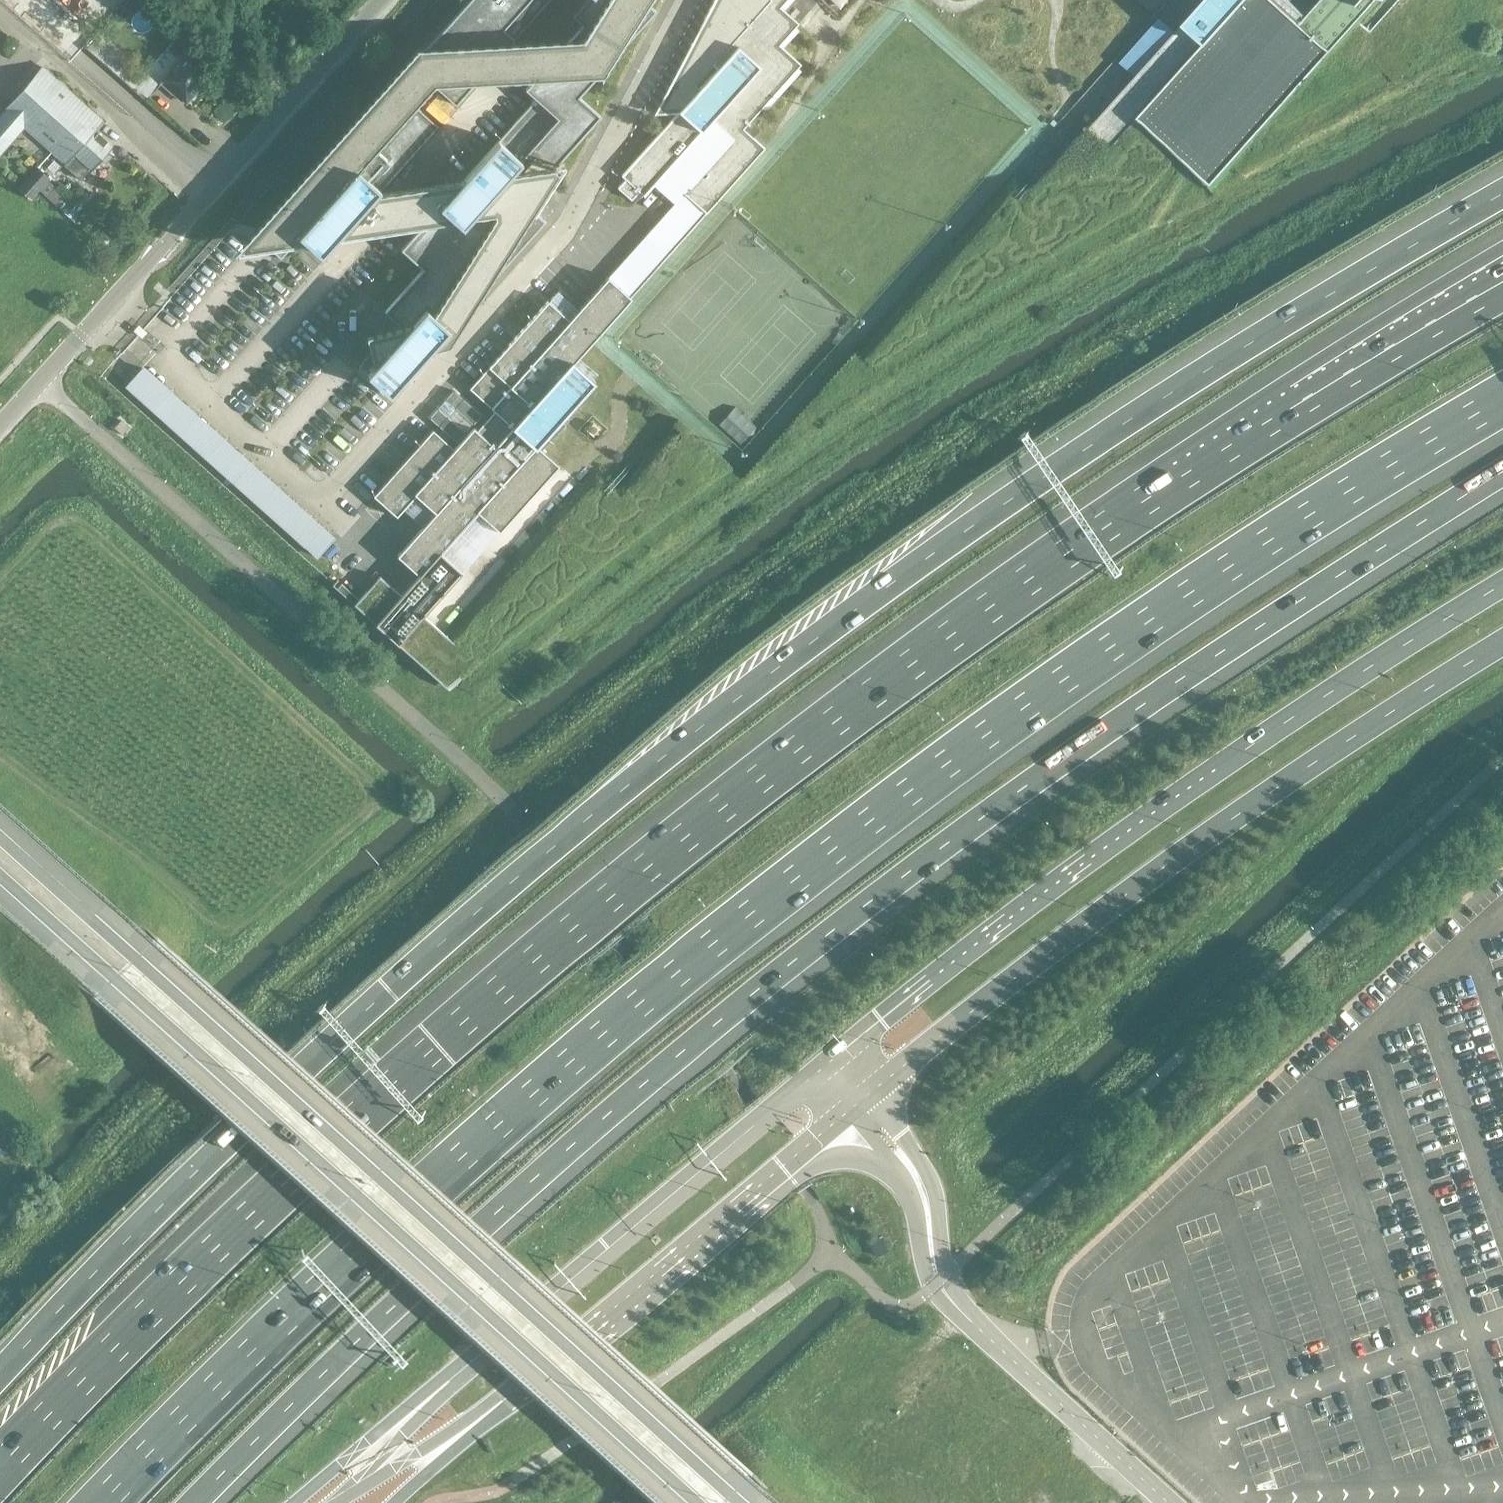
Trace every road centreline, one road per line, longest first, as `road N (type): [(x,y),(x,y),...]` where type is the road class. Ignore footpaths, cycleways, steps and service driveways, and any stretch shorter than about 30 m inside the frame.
road 1 (motorway): [(1502,288),(1141,499),(870,692),(305,1147),(0,1468)]
road 2 (motorway): [(105,1502),(321,1281),(622,1014),(1024,707),(1225,569),(1502,397)]
road 3 (motorway): [(196,1502),(393,1307),(736,1005),(1179,679),(1502,472)]
road 4 (trunk): [(979,521),(785,660),(454,931),(236,1127),(0,1374)]
road 5 (unclassified): [(744,1502),(0,837)]
road 6 (unclassified): [(0,875),(699,1502)]
road 7 (tertiary): [(1502,588),(1091,856),(821,1066)]
road 8 (tertiary): [(870,1093),(1139,881),(1502,645)]
road 9 (tertiary): [(821,1066),(293,1502)]
road 10 (motorway): [(1502,197),(1185,384),(979,521)]
road 11 (tertiary): [(395,1502),(843,1118)]
road 12 (unclassified): [(0,429),(382,0)]
road 13 (unclassified): [(1162,1497),(972,1321),(938,1280),(922,1193),(908,1167)]

